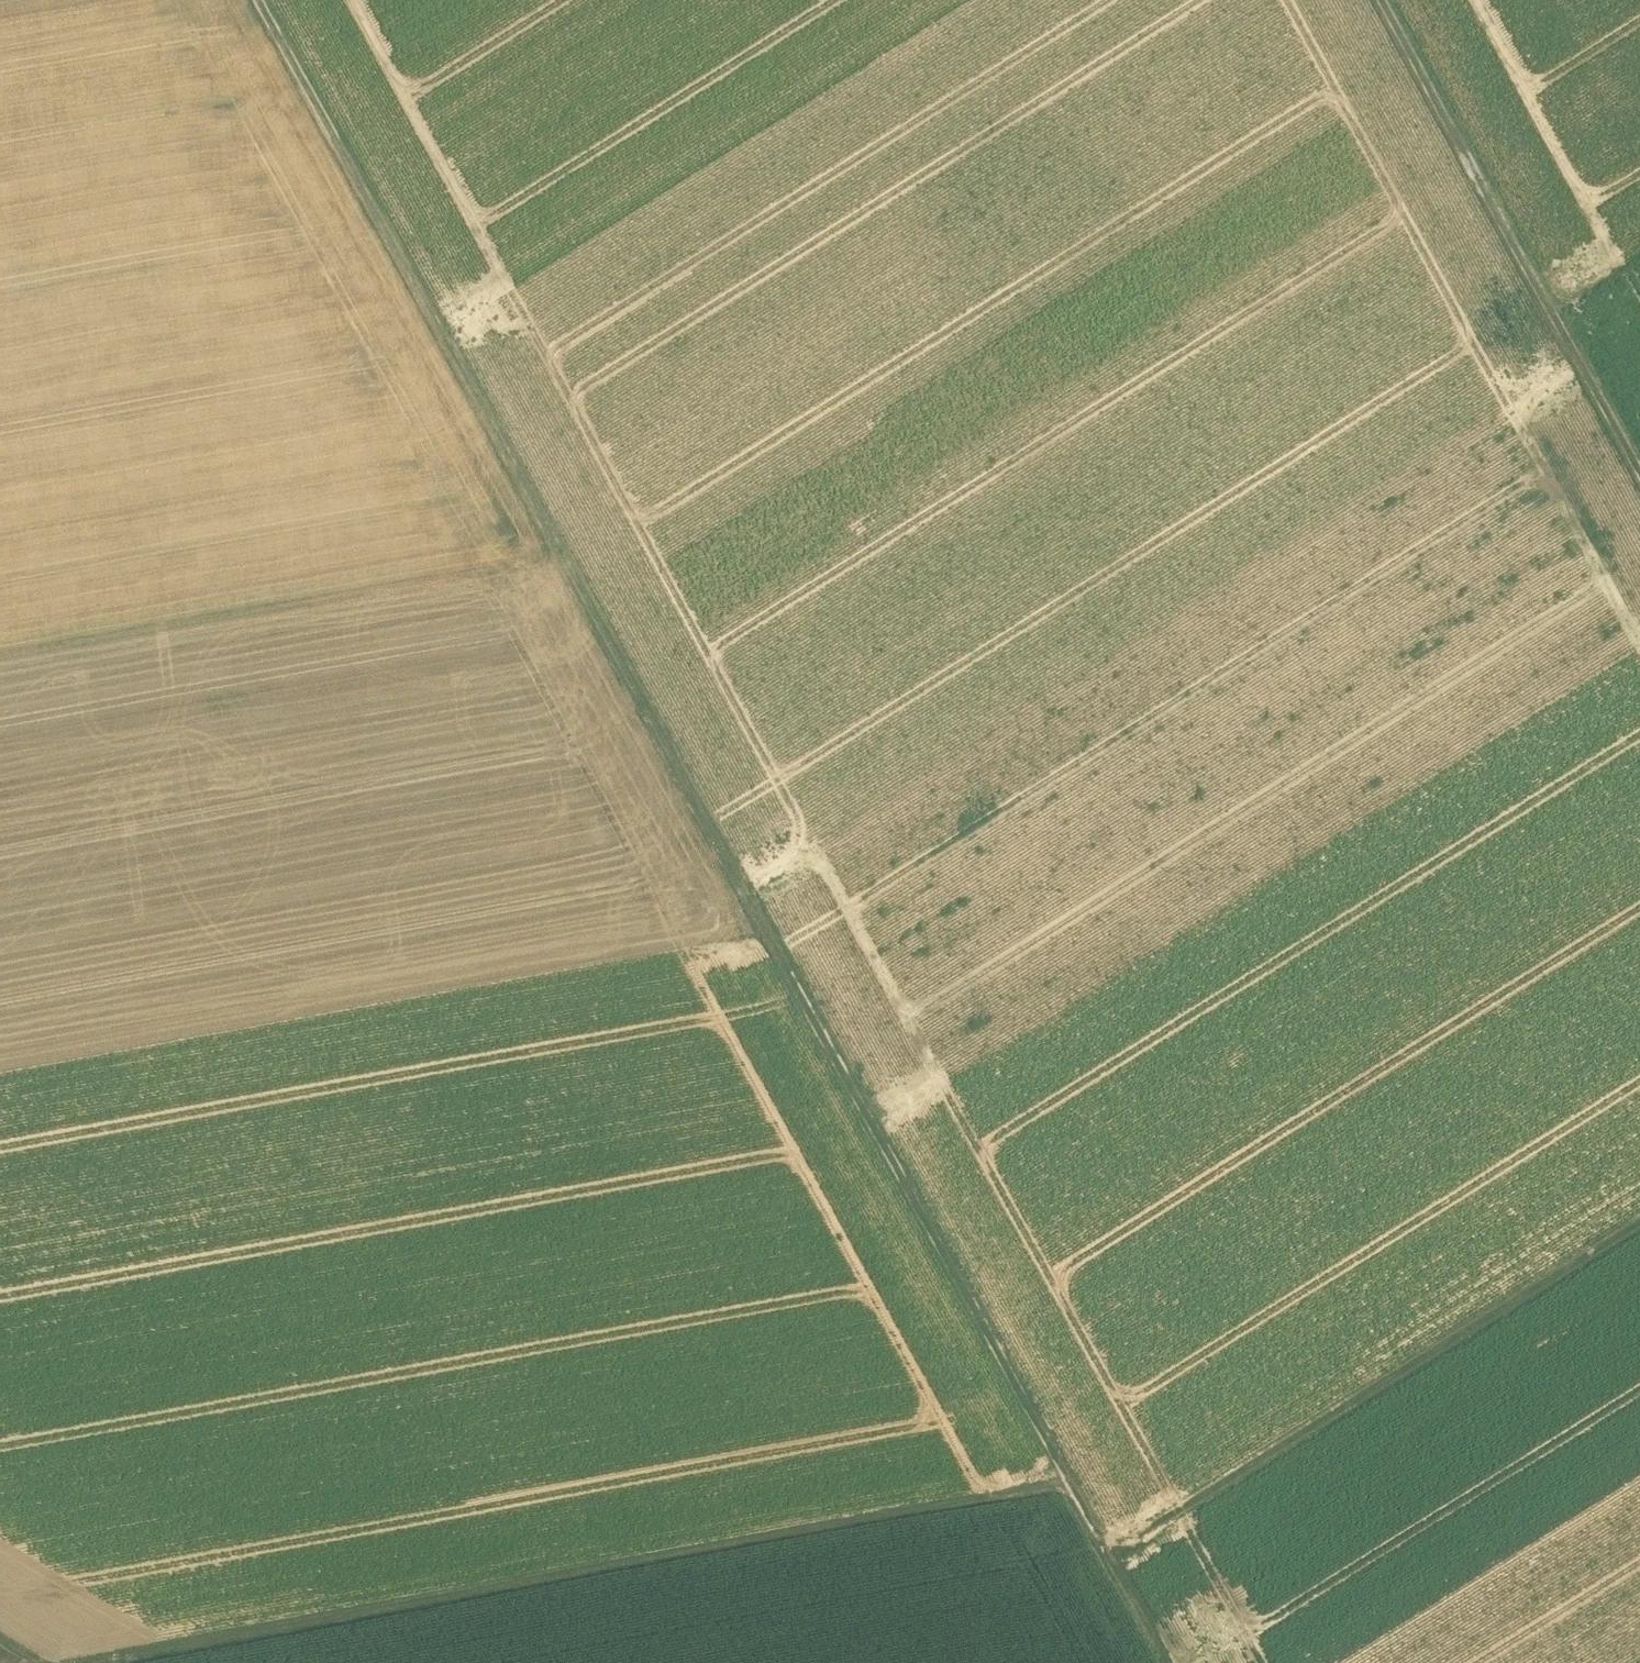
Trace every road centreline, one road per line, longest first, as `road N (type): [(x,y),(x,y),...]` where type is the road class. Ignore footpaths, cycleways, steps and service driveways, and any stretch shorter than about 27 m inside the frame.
road 1 (track): [(261,0),(1065,1481)]
road 2 (track): [(96,1662),(1065,1481),(1167,1662)]
road 3 (track): [(1639,1226),(1112,1563)]
road 4 (track): [(1386,0),(1639,462)]

